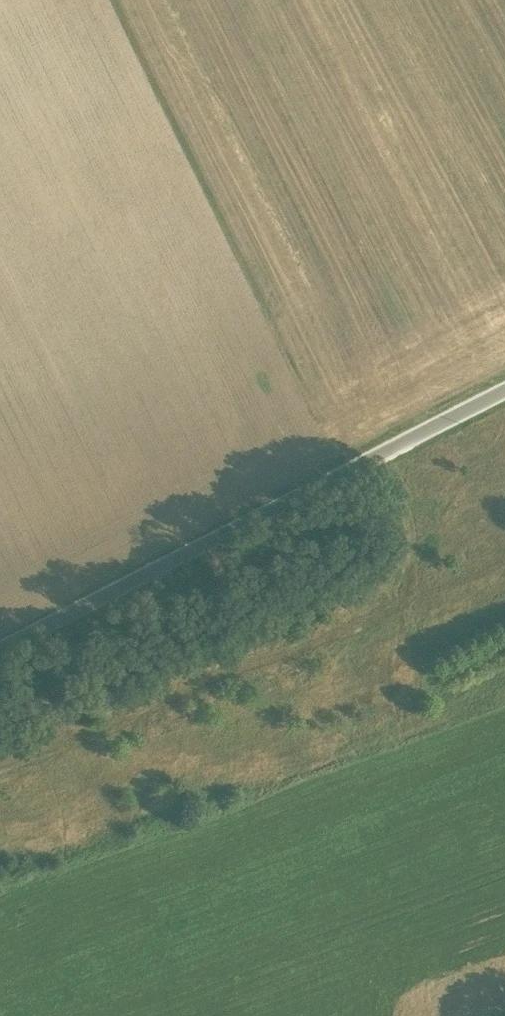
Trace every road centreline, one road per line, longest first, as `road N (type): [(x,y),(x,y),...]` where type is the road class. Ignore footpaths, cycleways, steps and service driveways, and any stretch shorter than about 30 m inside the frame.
road 1 (unclassified): [(0,649),(504,395)]

